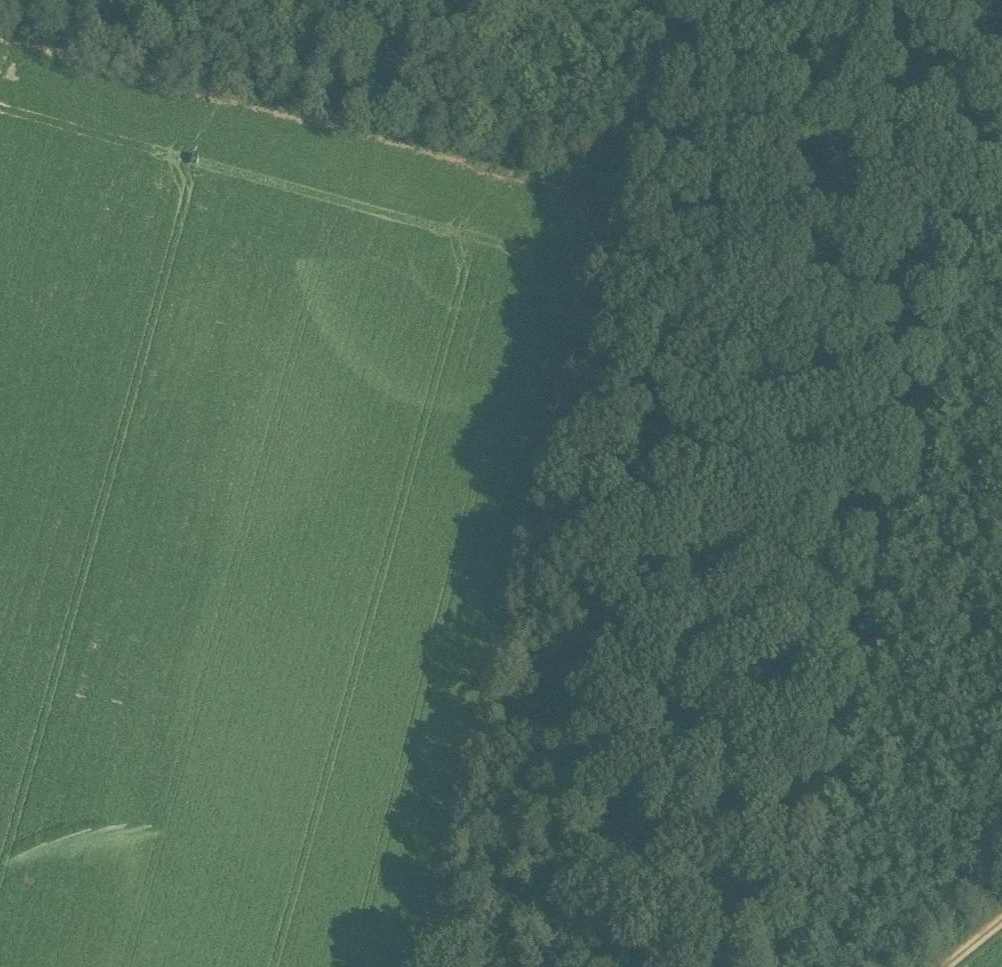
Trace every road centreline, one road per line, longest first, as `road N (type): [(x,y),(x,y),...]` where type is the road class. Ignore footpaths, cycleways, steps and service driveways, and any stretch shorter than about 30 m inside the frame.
road 1 (track): [(861,0),(595,966)]

